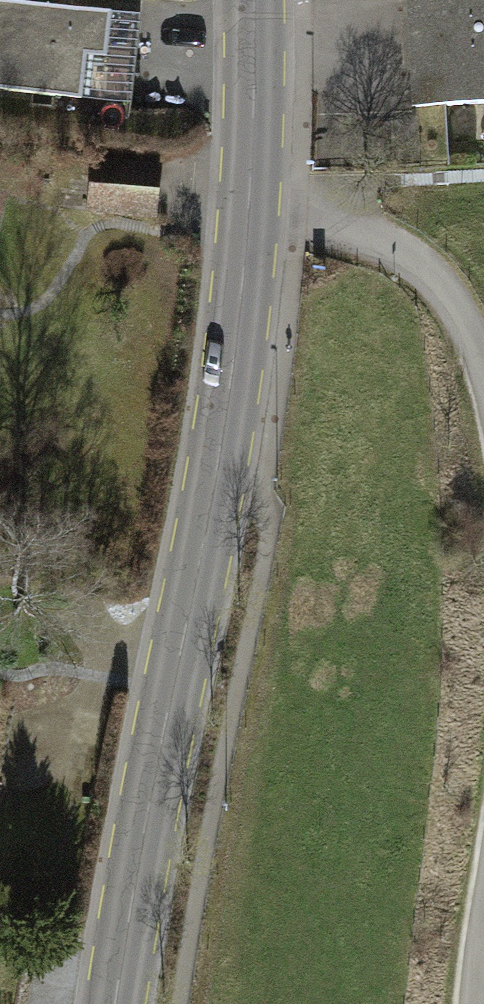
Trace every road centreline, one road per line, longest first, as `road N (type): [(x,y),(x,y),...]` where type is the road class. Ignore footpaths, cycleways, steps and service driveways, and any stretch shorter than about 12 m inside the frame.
road 1 (tertiary): [(250,213),(222,447),(119,1003)]
road 2 (residential): [(250,213),(317,215),(396,247),(458,300),(483,361)]
road 3 (tertiary): [(252,0),(250,213)]

